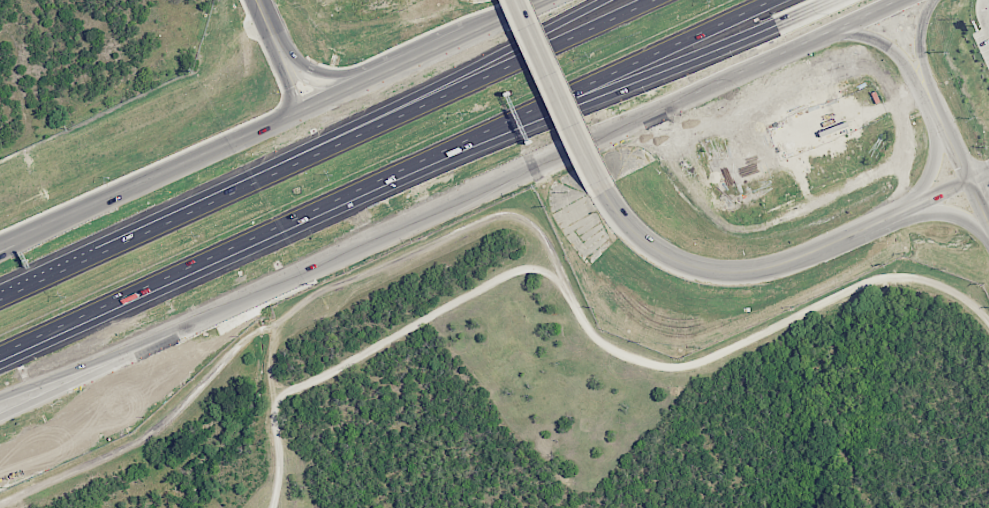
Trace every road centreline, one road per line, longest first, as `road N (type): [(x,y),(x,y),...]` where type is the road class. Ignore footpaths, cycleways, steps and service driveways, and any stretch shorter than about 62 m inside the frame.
road 1 (residential): [(988,320),(939,286),(881,286),(696,368),(664,369),(595,337),(547,239),(531,222),(503,216),(332,288),(280,327),(269,350),(283,448),(277,498)]
road 2 (secondary): [(118,359),(893,0)]
road 3 (motorway): [(612,0),(91,257)]
road 4 (motorway): [(0,359),(474,137)]
road 5 (motorway): [(516,62),(91,257)]
road 6 (secondary): [(598,181),(656,250),(722,272),(825,251),(971,185)]
road 7 (motorway): [(474,137),(662,79),(832,0)]
road 8 (residential): [(574,299),(549,275),(508,276),(285,399),(276,414)]
road 9 (secondary): [(298,112),(0,248)]
road 10 (motorway): [(474,137),(771,0)]
road 11 (secondary): [(513,0),(598,181)]
road 12 (motorway): [(654,0),(516,62)]
road 13 (secondary): [(825,31),(891,48),(938,105)]
road 14 (secondary): [(357,85),(317,78),(296,64),(265,0)]
road 15 (secondary): [(0,413),(118,359)]
road 16 (motorway): [(0,399),(118,359)]
road 17 (secondary): [(469,35),(357,85)]
road 18 (secondary): [(250,0),(298,112)]

